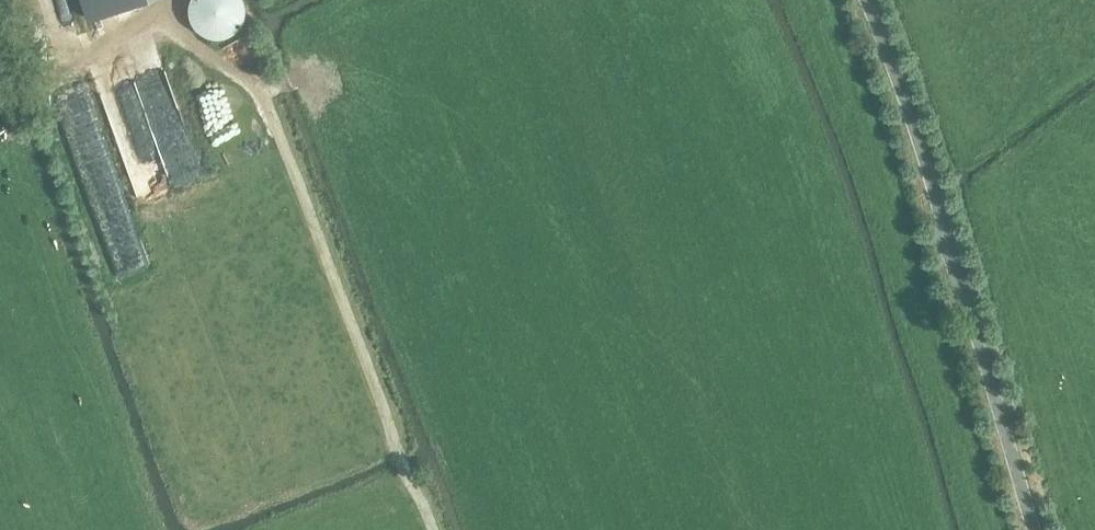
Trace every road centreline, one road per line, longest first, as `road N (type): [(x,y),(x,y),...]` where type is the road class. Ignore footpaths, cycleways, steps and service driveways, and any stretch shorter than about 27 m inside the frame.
road 1 (track): [(432,529),(264,95),(387,52)]
road 2 (unclassified): [(1033,529),(941,215),(864,0)]
road 3 (track): [(264,95),(151,14),(69,58),(23,0)]

